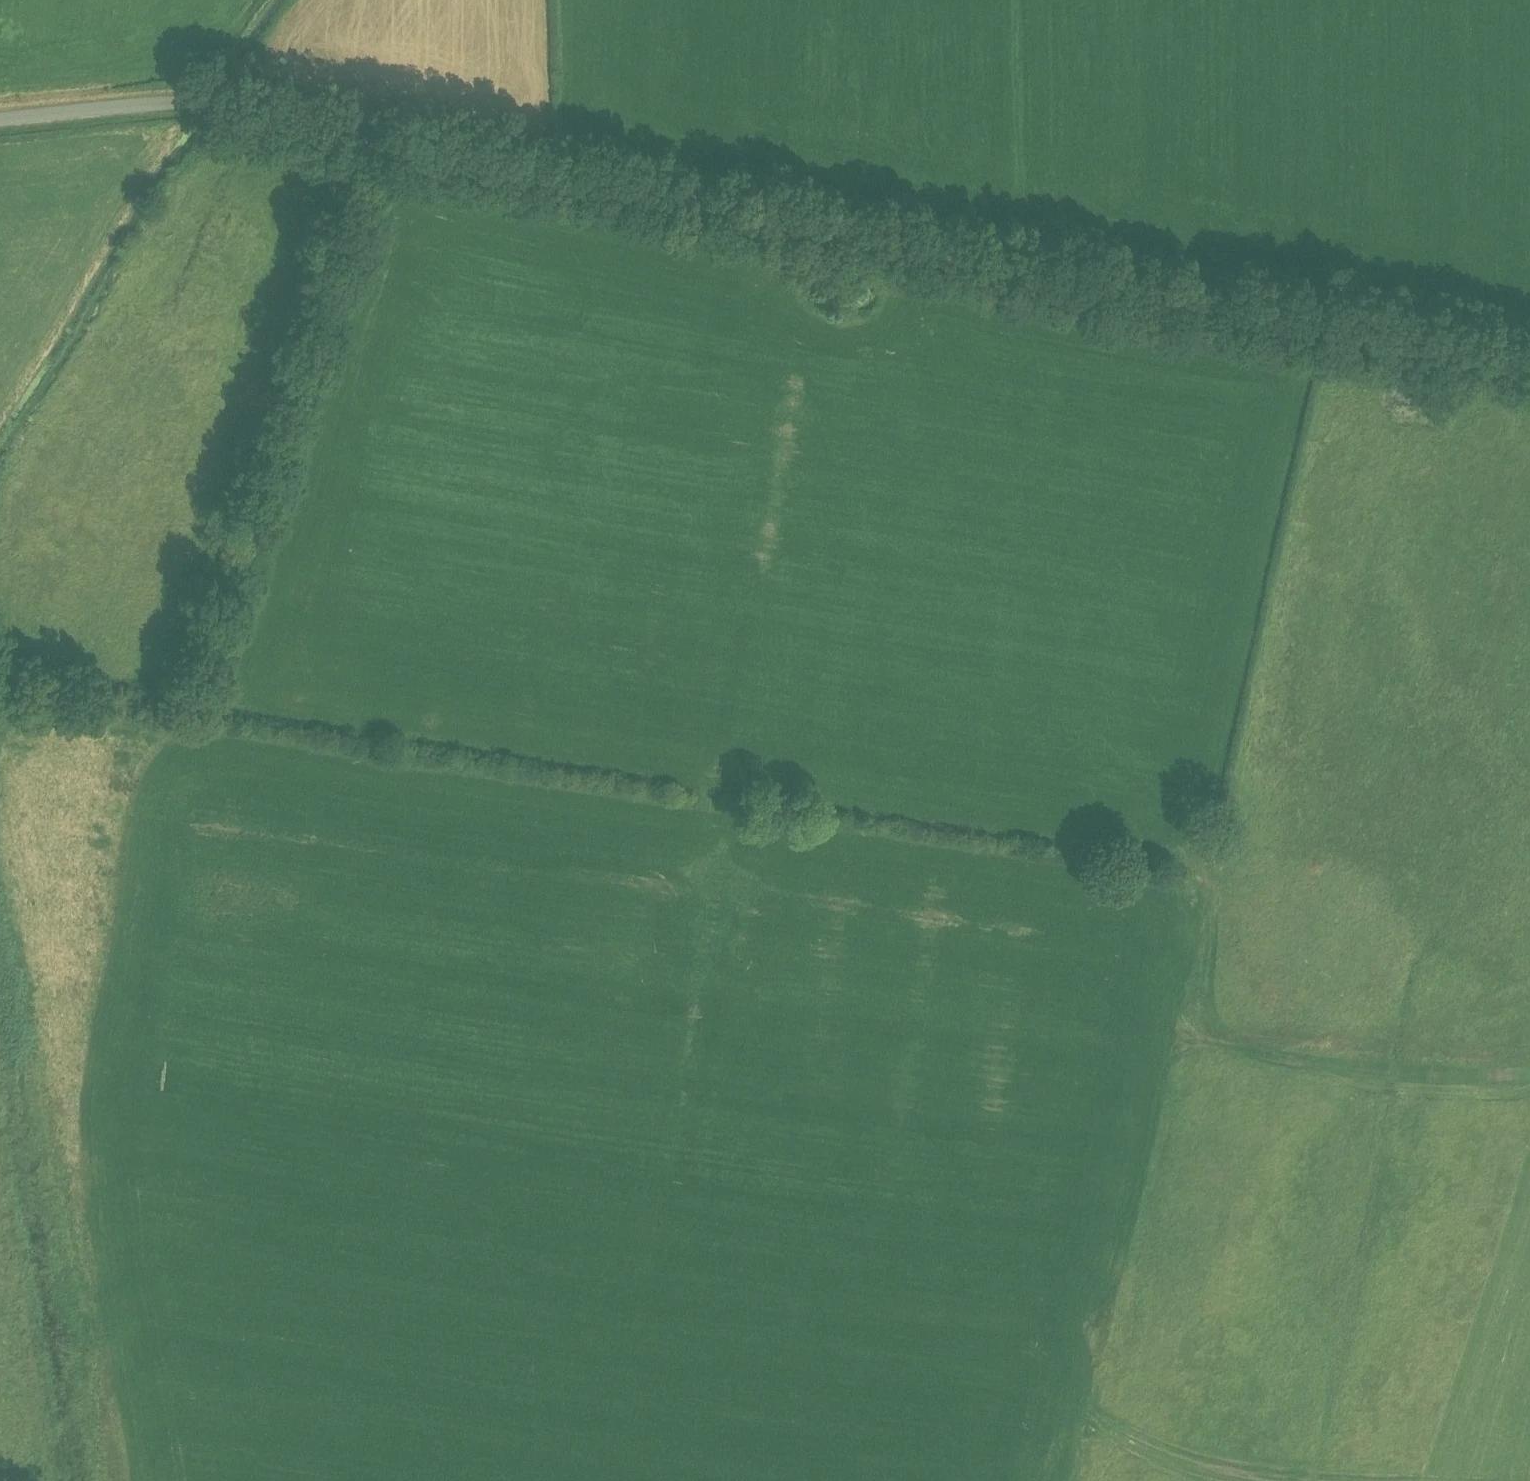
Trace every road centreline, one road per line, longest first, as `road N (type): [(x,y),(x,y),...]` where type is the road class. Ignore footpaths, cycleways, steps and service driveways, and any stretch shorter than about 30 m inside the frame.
road 1 (unclassified): [(0,122),(197,104),(262,113),(1051,281),(1529,366)]

